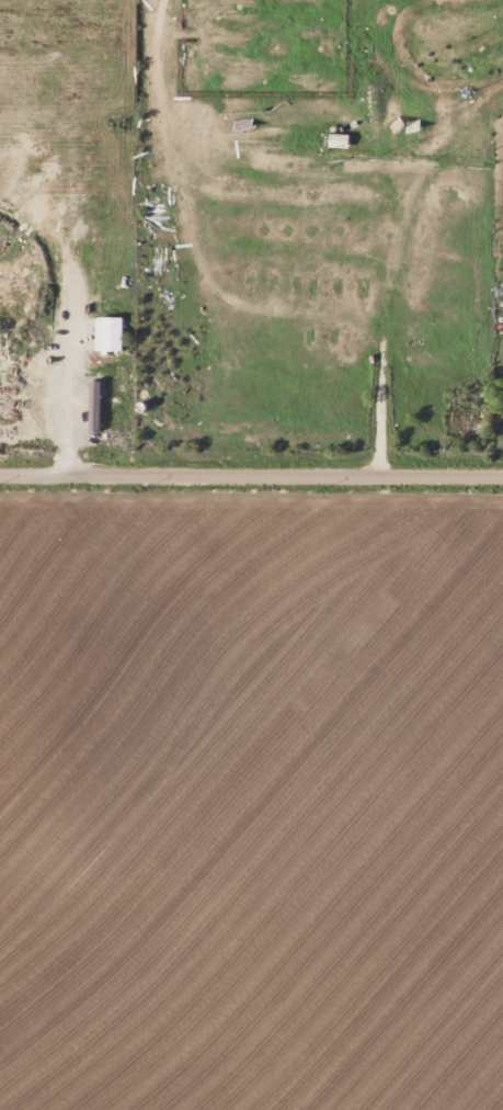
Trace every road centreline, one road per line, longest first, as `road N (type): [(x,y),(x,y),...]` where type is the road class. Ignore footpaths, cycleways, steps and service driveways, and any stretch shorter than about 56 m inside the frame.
road 1 (residential): [(0,481),(502,479)]

